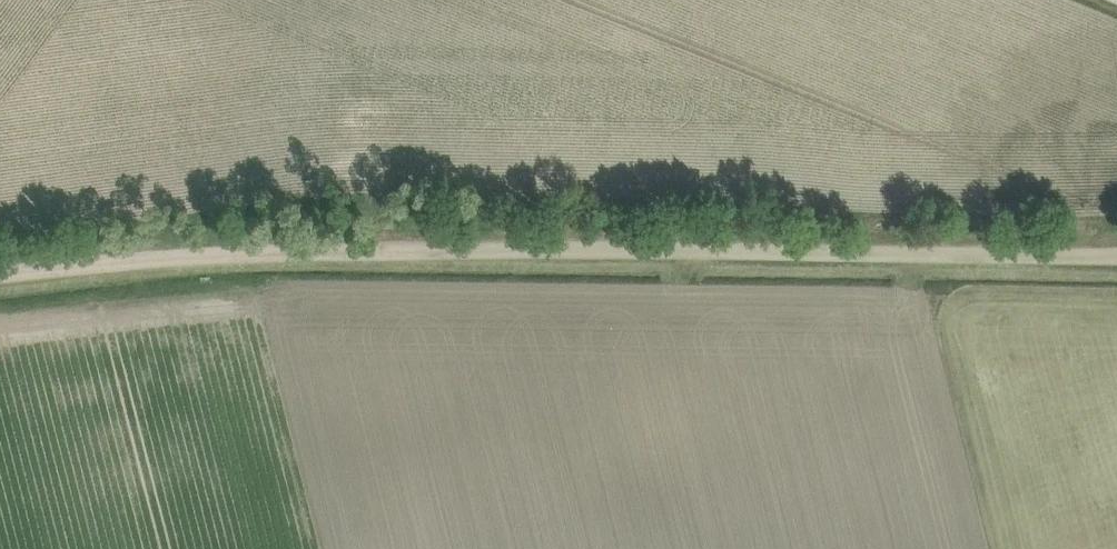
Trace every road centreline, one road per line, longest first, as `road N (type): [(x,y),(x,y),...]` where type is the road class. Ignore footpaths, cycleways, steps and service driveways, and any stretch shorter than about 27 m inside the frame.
road 1 (track): [(1116,255),(649,249),(187,256),(0,278)]

